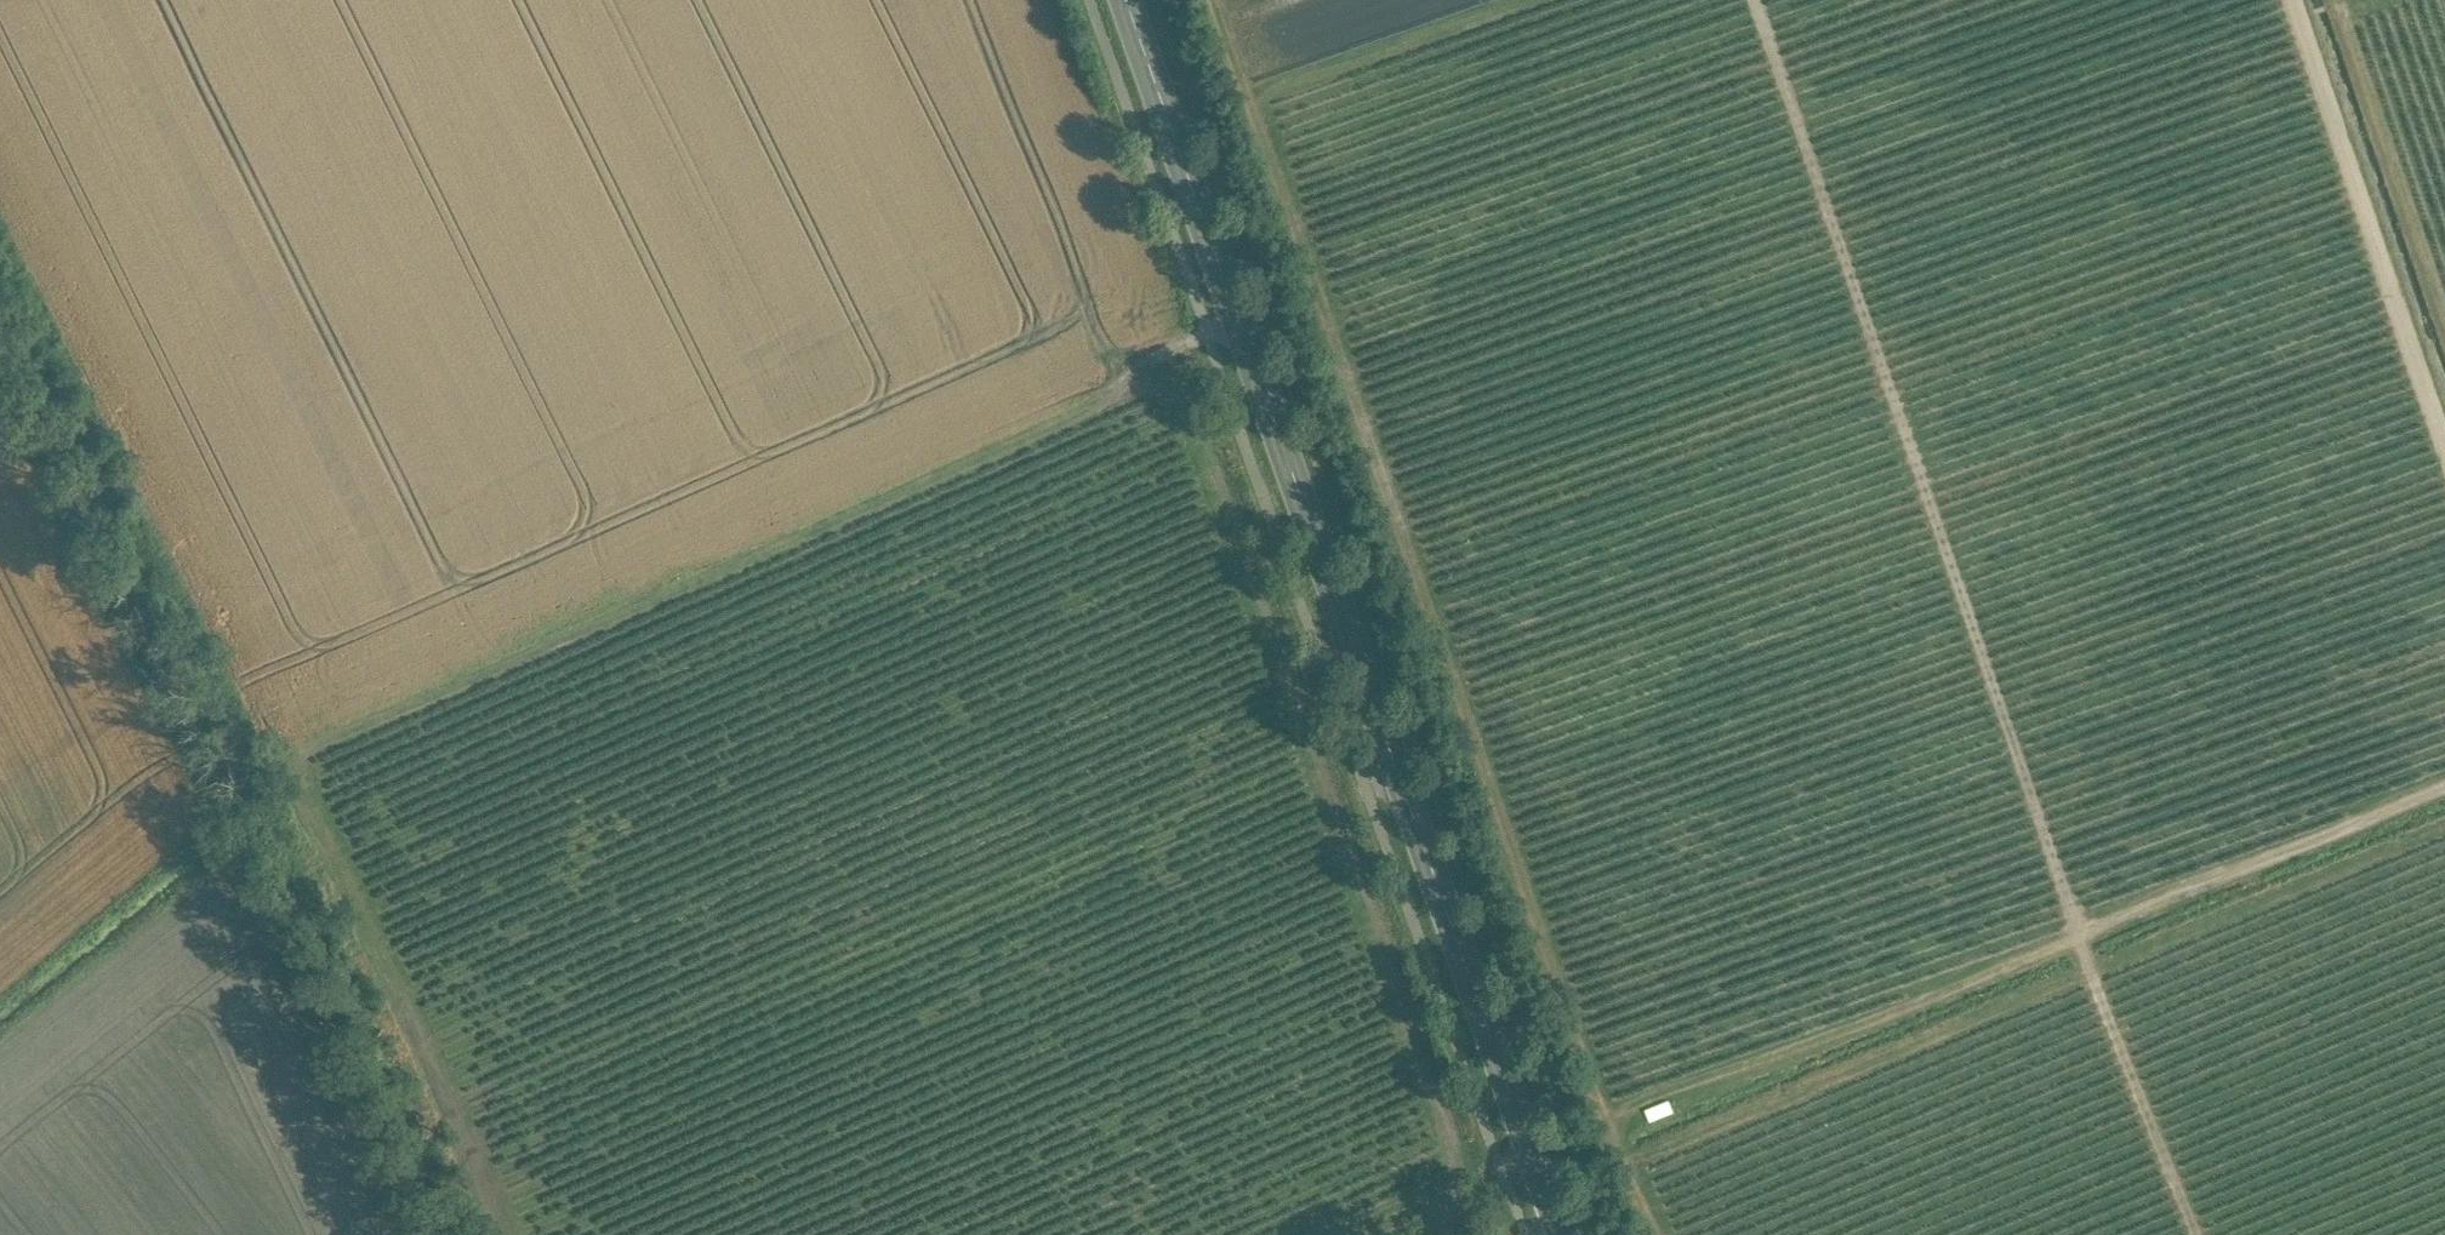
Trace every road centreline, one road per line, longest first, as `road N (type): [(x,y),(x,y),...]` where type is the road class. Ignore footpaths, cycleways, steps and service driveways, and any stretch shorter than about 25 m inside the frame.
road 1 (secondary): [(1561,1234),(1496,1068),(1133,0)]

